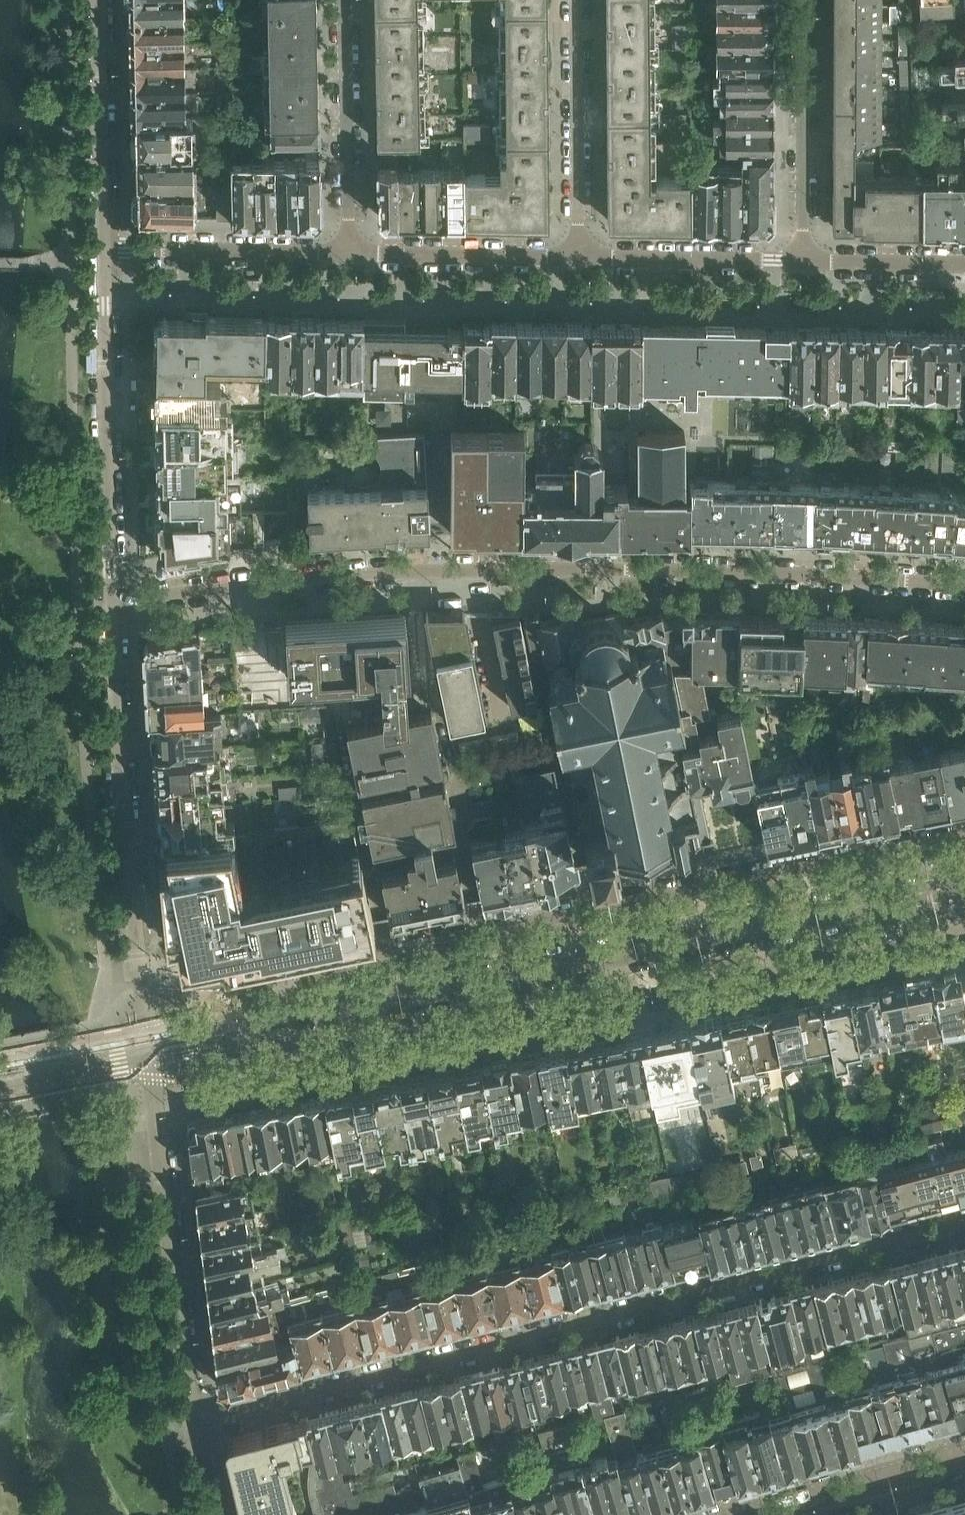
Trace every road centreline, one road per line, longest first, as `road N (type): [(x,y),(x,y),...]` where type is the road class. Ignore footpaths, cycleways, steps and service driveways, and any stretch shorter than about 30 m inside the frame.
road 1 (residential): [(964,587),(523,570),(318,578),(115,603)]
road 2 (residential): [(964,1221),(194,1424)]
road 3 (residential): [(209,1048),(271,1073),(964,935)]
road 4 (residential): [(964,834),(289,971),(256,1027)]
road 5 (tertiary): [(964,885),(256,1027)]
road 6 (residential): [(153,1035),(131,897),(115,603)]
road 7 (residential): [(194,1424),(149,1061)]
road 8 (residential): [(115,603),(100,250)]
road 9 (residential): [(803,263),(803,0)]
road 10 (residential): [(578,258),(577,0)]
road 11 (residential): [(350,255),(345,0)]
road 12 (residential): [(350,255),(100,250)]
road 13 (residential): [(100,250),(96,0)]
road 14 (residential): [(578,258),(350,255)]
road 15 (residential): [(803,263),(578,258)]
road 16 (residential): [(964,1457),(762,1514)]
road 17 (residential): [(964,266),(803,263)]
road 18 (tertiary): [(153,1035),(0,1065)]
road 19 (tertiary): [(0,1089),(149,1061)]

